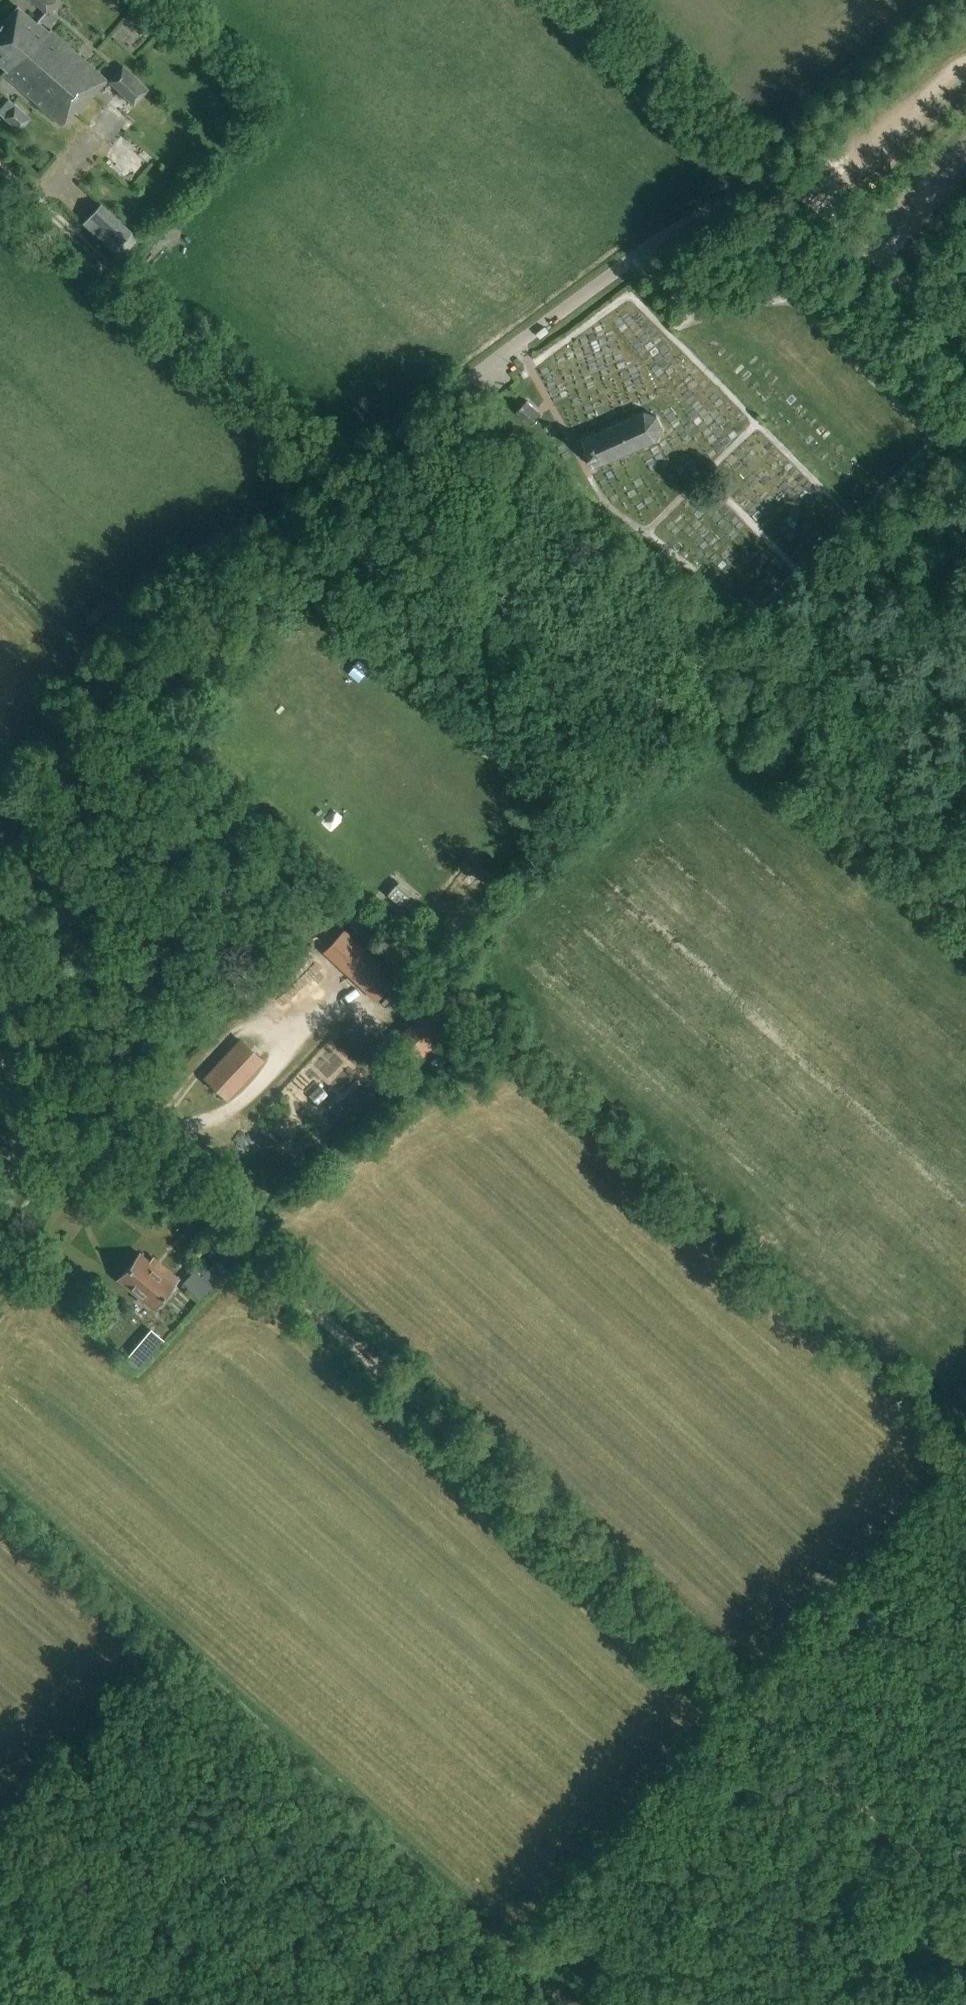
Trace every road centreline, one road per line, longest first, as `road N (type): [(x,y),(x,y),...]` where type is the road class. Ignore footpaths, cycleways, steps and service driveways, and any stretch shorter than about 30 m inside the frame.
road 1 (track): [(965,1899),(242,1254)]
road 2 (track): [(0,169),(344,490),(386,570),(453,643),(441,697)]
road 3 (unclassified): [(965,344),(596,0)]
road 4 (unclassified): [(0,1214),(14,1135),(0,1071)]

